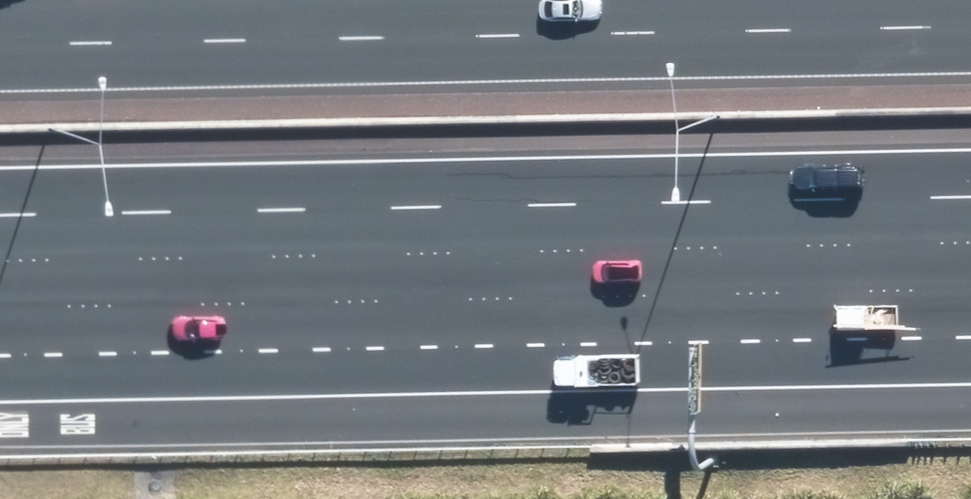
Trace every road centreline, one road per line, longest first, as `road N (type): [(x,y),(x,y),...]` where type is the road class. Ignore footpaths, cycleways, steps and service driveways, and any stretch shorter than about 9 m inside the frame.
road 1 (motorway): [(970,250),(0,265)]
road 2 (motorway): [(0,5),(245,0)]

